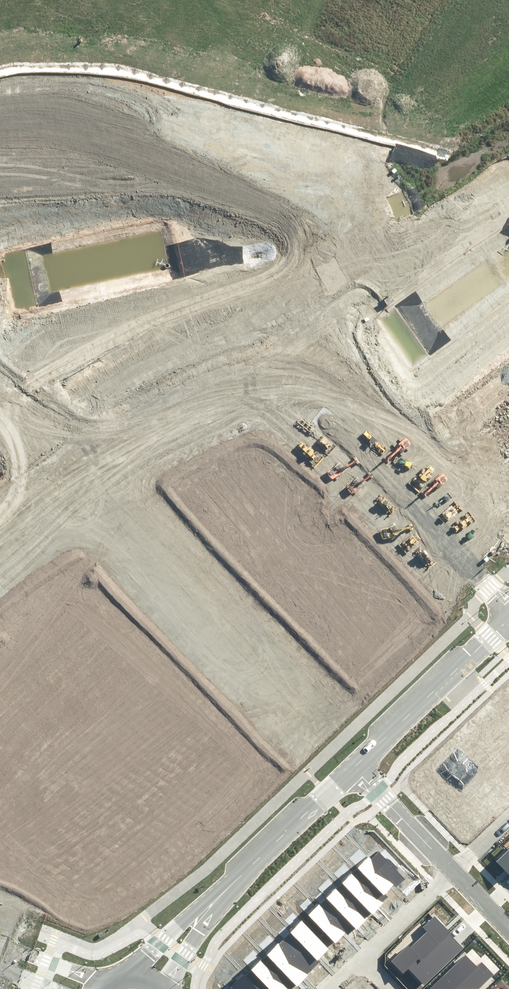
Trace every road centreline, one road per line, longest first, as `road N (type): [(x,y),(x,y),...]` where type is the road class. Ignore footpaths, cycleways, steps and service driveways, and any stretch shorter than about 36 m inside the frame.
road 1 (unknown): [(0,542),(73,476),(233,376),(288,382),(332,416),(475,576)]
road 2 (unknown): [(0,397),(354,766)]
road 3 (tertiary): [(235,0),(117,108),(0,191)]
road 4 (tertiary): [(354,766),(508,617)]
road 5 (tertiary): [(210,904),(354,766)]
road 6 (residential): [(354,766),(449,872)]
road 7 (residential): [(449,872),(361,955)]

